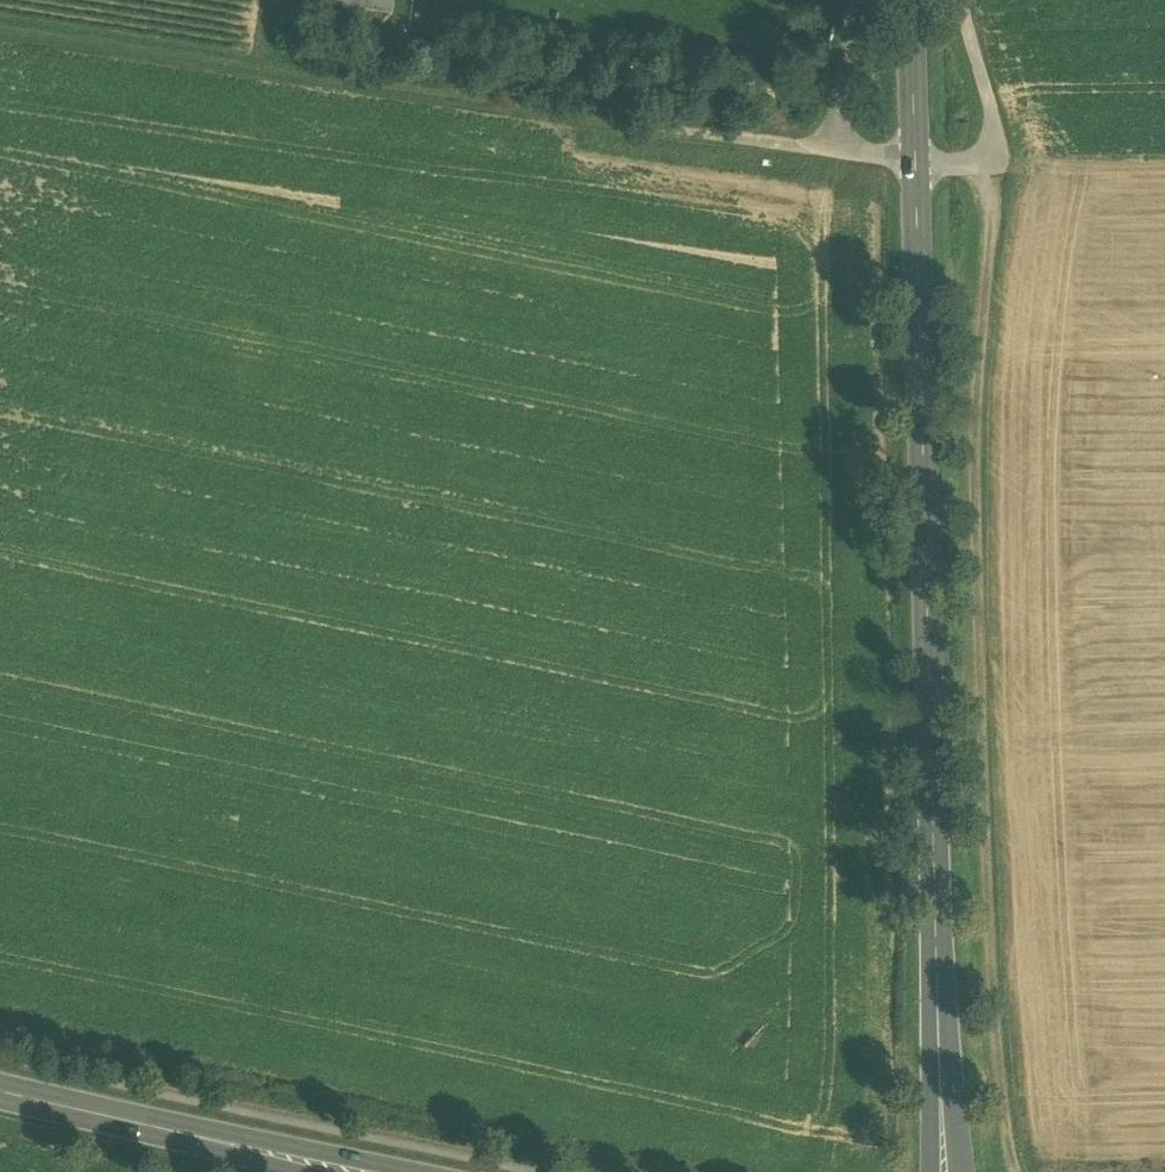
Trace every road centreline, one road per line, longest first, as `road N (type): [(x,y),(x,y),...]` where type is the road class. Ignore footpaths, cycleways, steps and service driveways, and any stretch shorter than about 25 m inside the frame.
road 1 (tertiary): [(910,0),(947,1171)]
road 2 (track): [(1031,1171),(1019,1114),(984,683),(979,475),(999,161)]
road 3 (track): [(833,148),(510,114),(0,32)]
road 4 (track): [(963,0),(999,161),(915,163),(833,148),(853,0)]
road 5 (secondary): [(364,1171),(0,1090)]

